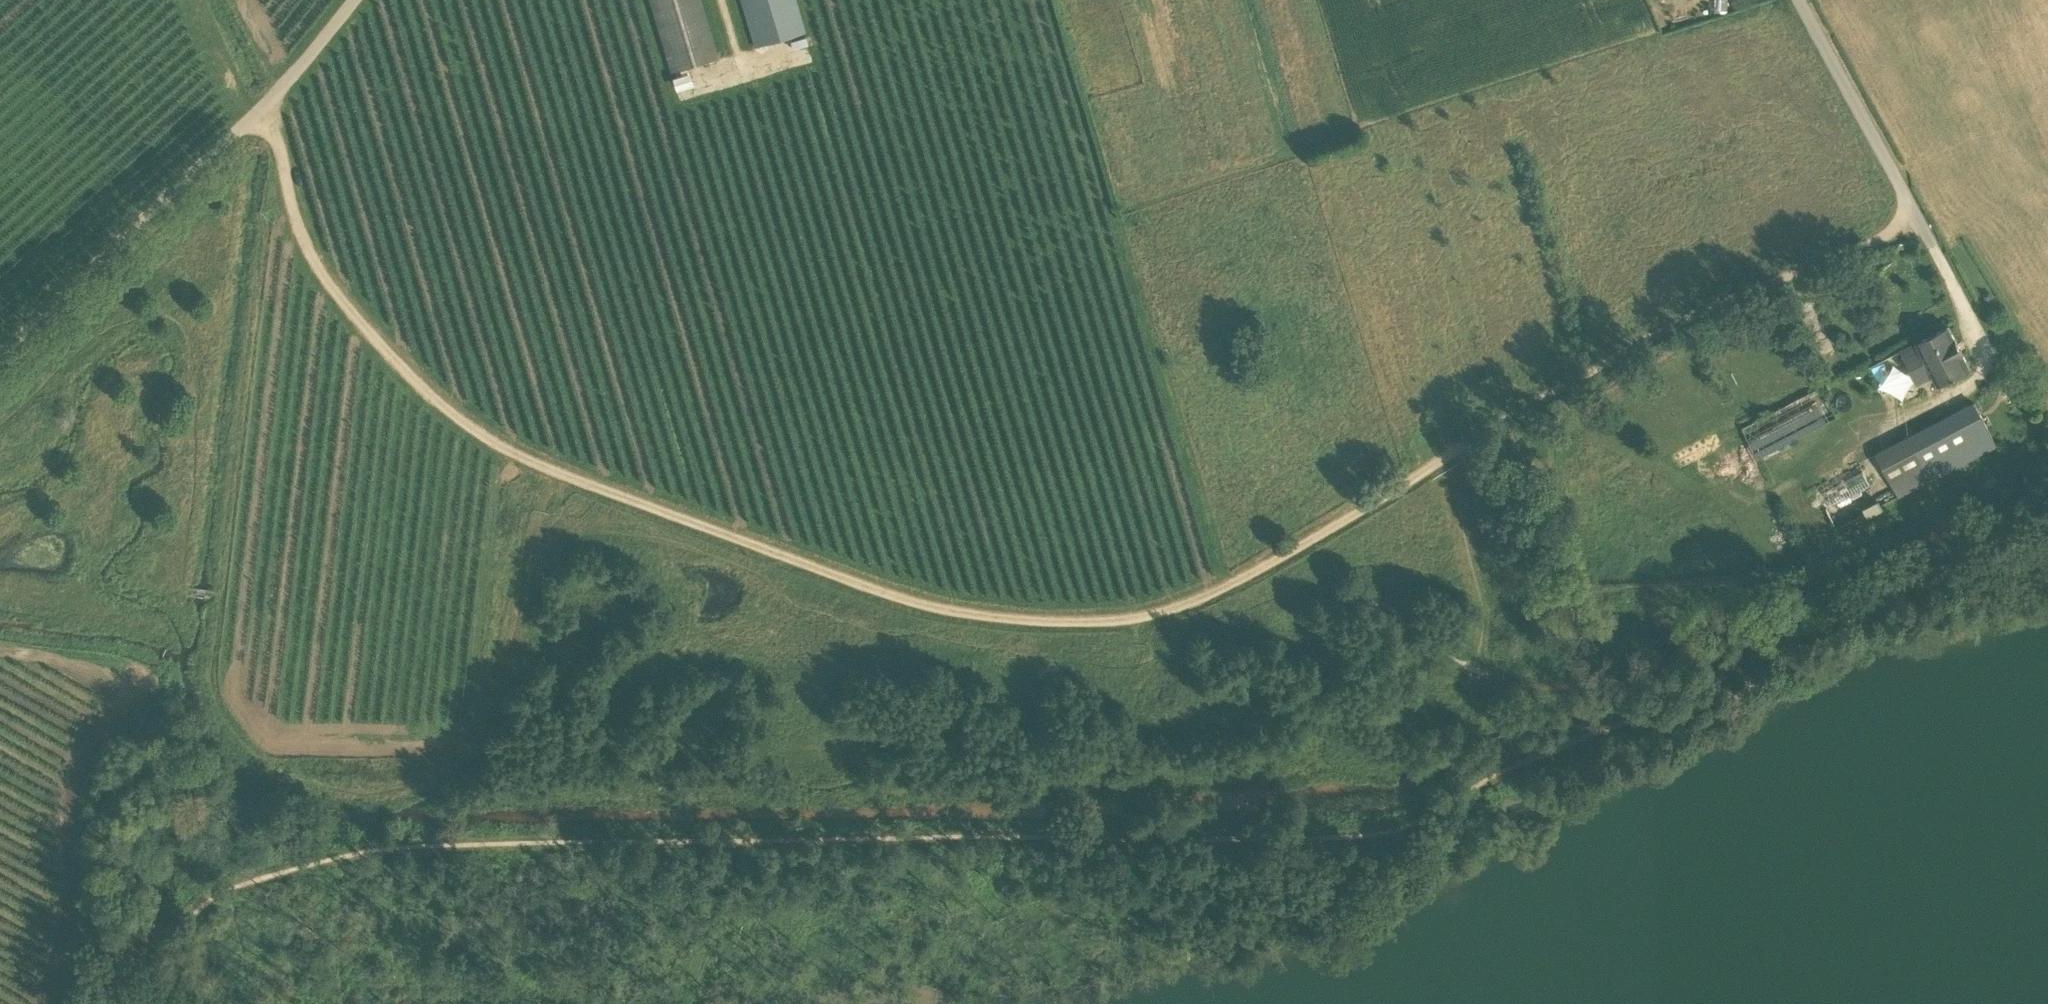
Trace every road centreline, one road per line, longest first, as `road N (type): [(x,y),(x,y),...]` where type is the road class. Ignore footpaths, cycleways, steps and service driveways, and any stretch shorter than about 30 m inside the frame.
road 1 (track): [(1461,448),(1184,605),(1094,622),(933,608),(560,473)]
road 2 (track): [(1918,226),(1786,273),(1644,340),(1461,448)]
road 3 (unclassified): [(0,354),(266,105),(353,0)]
road 4 (track): [(560,473),(479,433),(369,333),(308,250),(266,105)]
road 5 (unclassified): [(1995,373),(1802,0)]
road 6 (track): [(1461,448),(1480,662)]

